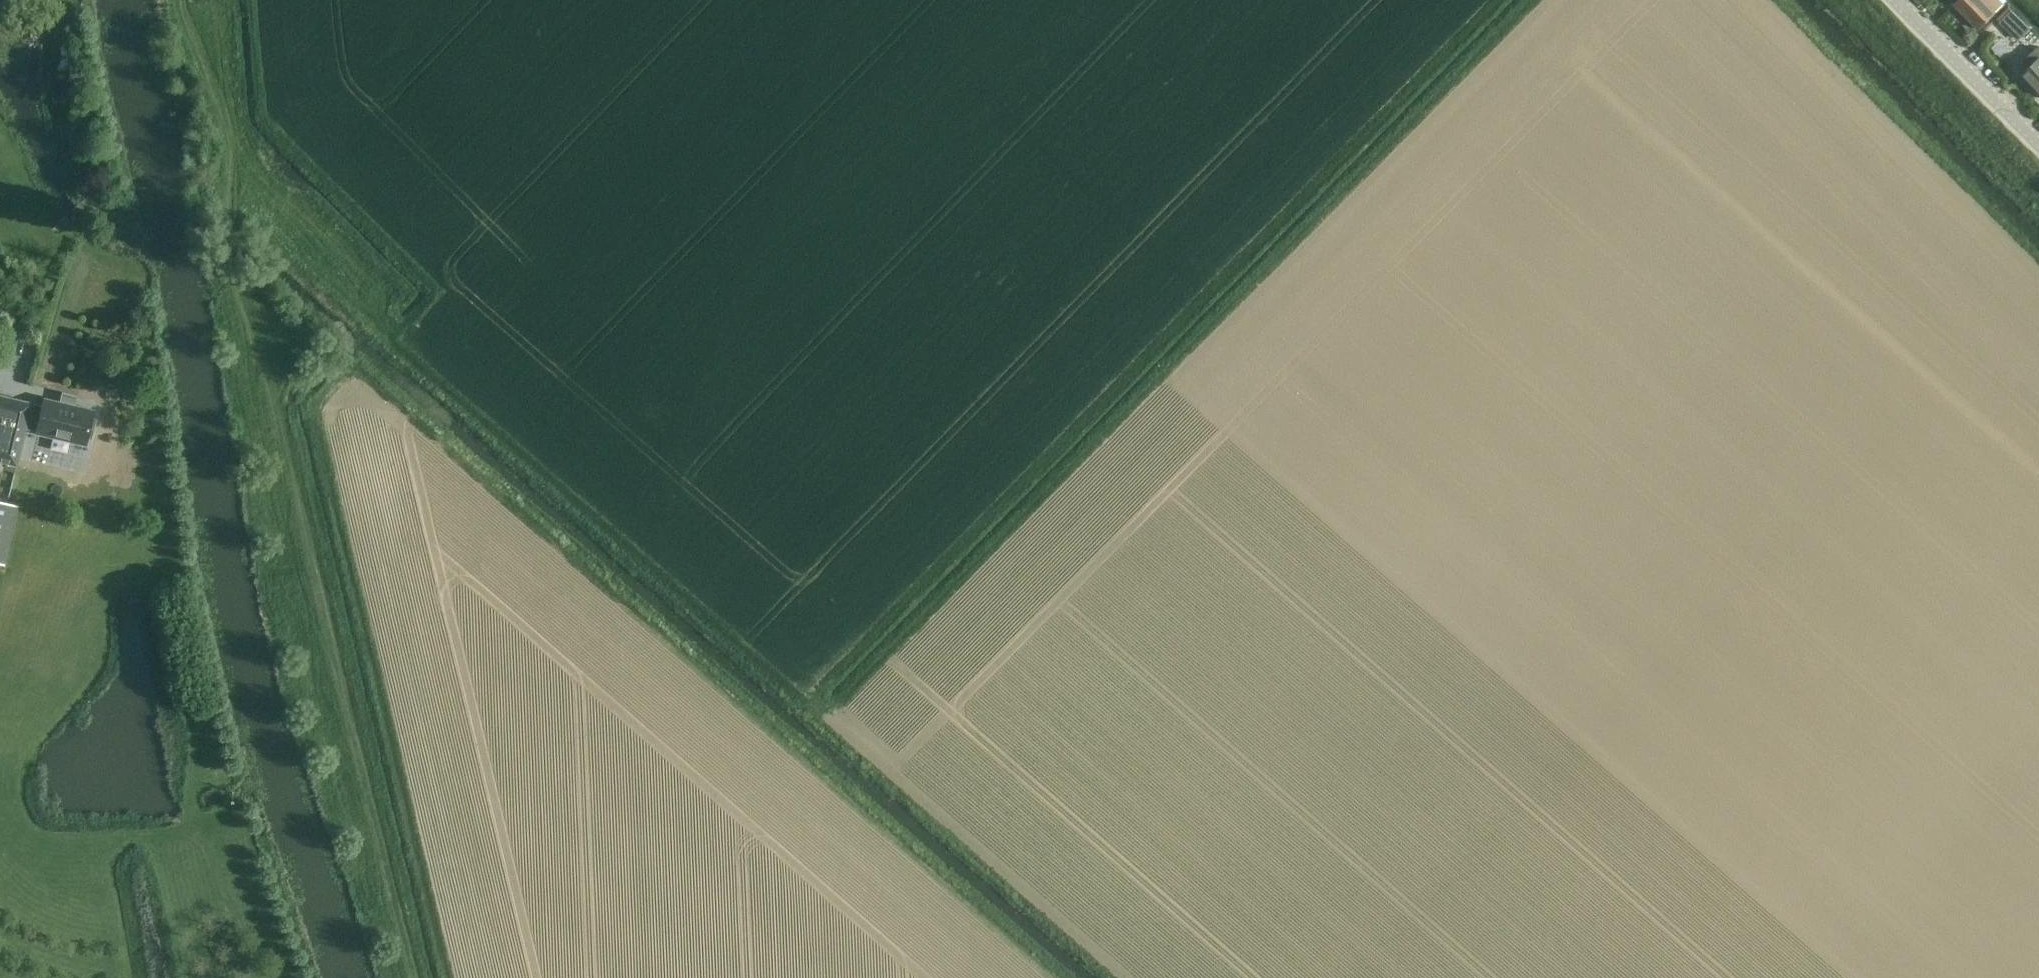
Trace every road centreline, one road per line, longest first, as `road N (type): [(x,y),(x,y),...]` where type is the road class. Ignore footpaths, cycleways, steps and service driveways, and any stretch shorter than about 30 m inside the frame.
road 1 (tertiary): [(2038,140),(1899,0)]

